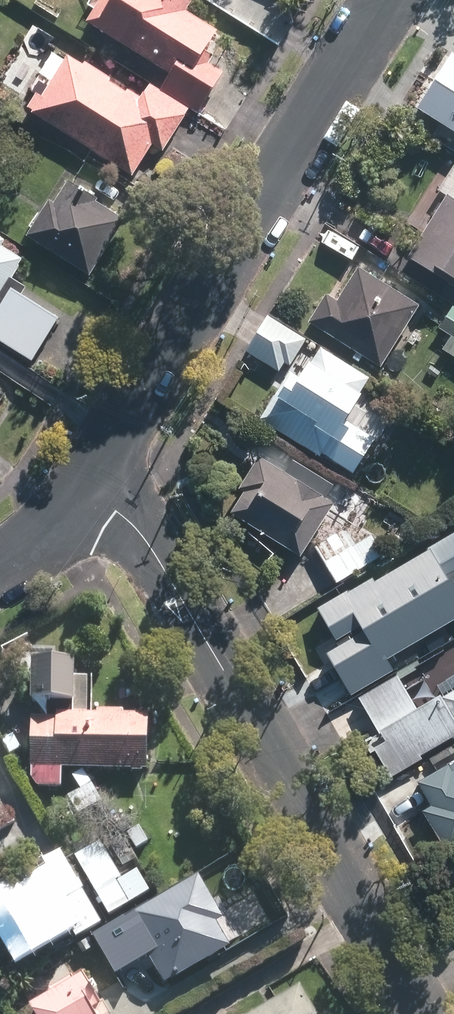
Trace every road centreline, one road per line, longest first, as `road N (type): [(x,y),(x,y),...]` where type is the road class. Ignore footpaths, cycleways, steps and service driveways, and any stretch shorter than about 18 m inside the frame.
road 1 (residential): [(439,1013),(150,544),(93,484)]
road 2 (residential): [(387,0),(93,484)]
road 3 (residential): [(93,484),(59,523),(0,569)]

